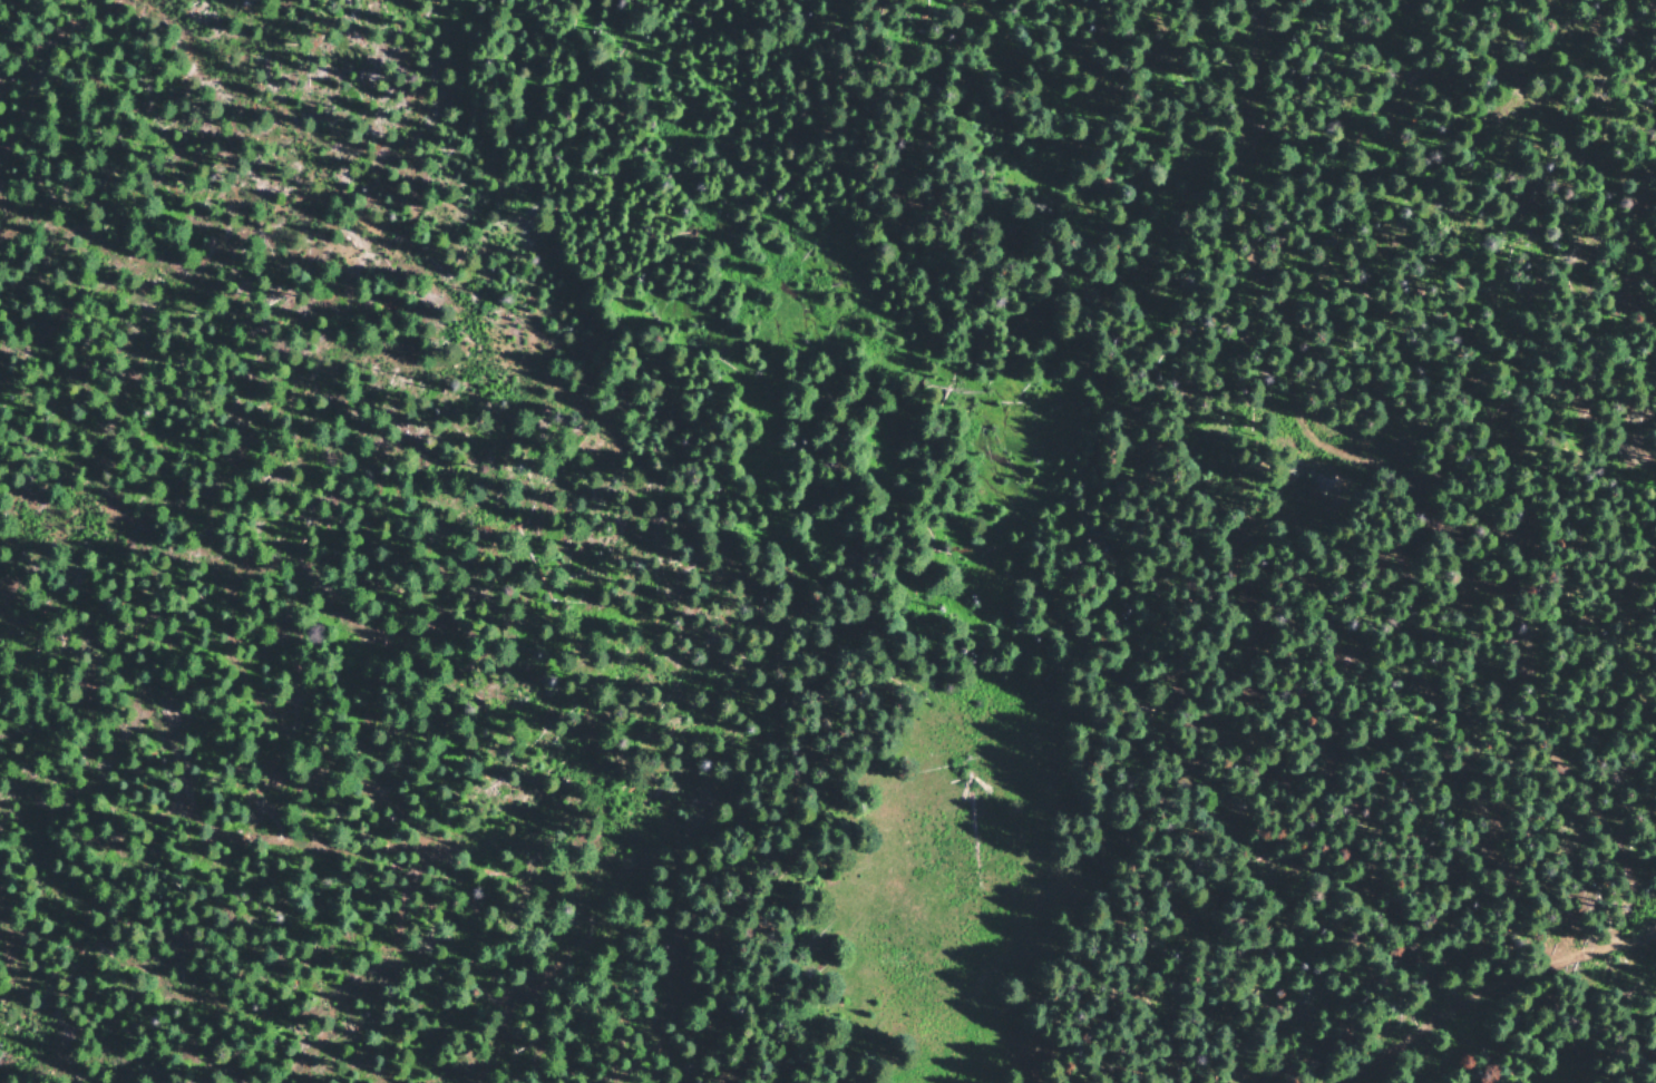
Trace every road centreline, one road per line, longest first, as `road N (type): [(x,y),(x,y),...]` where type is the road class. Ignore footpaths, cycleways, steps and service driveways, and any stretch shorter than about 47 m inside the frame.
road 1 (track): [(1010,1082),(1400,817),(1579,745),(1655,737)]

